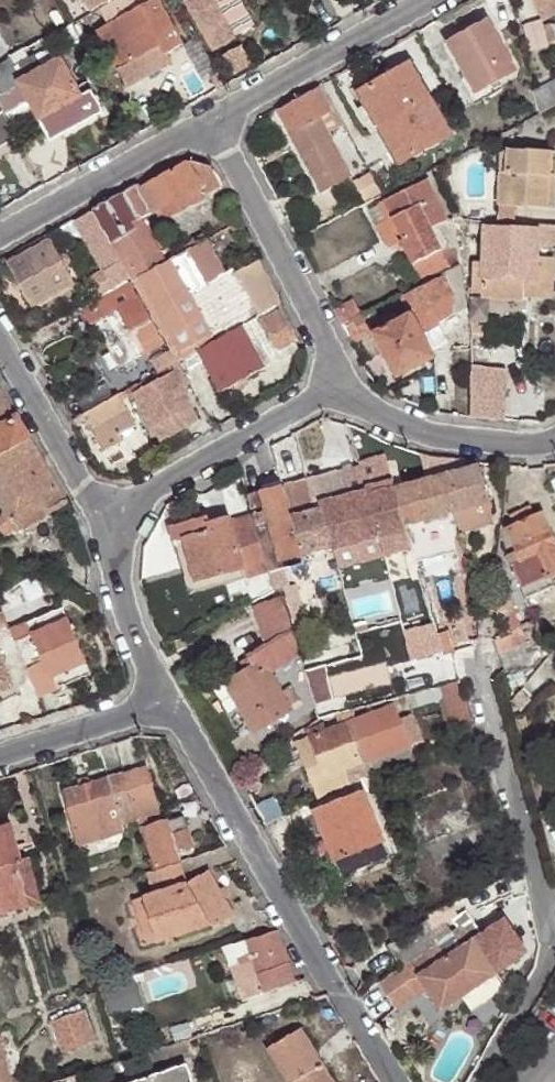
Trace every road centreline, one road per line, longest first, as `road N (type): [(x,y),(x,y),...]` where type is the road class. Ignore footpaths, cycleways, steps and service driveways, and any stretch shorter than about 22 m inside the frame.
road 1 (residential): [(476,1081),(540,975),(545,948),(469,658)]
road 2 (residential): [(396,1081),(165,702)]
road 3 (residential): [(214,120),(340,382)]
road 4 (residential): [(101,522),(340,382)]
road 5 (residential): [(214,120),(433,0)]
road 6 (residential): [(0,236),(214,120)]
road 7 (residential): [(340,382),(420,433),(531,446),(554,438)]
road 8 (residential): [(101,522),(0,347)]
road 9 (residential): [(165,702),(101,522)]
road 10 (residential): [(165,702),(0,754)]

